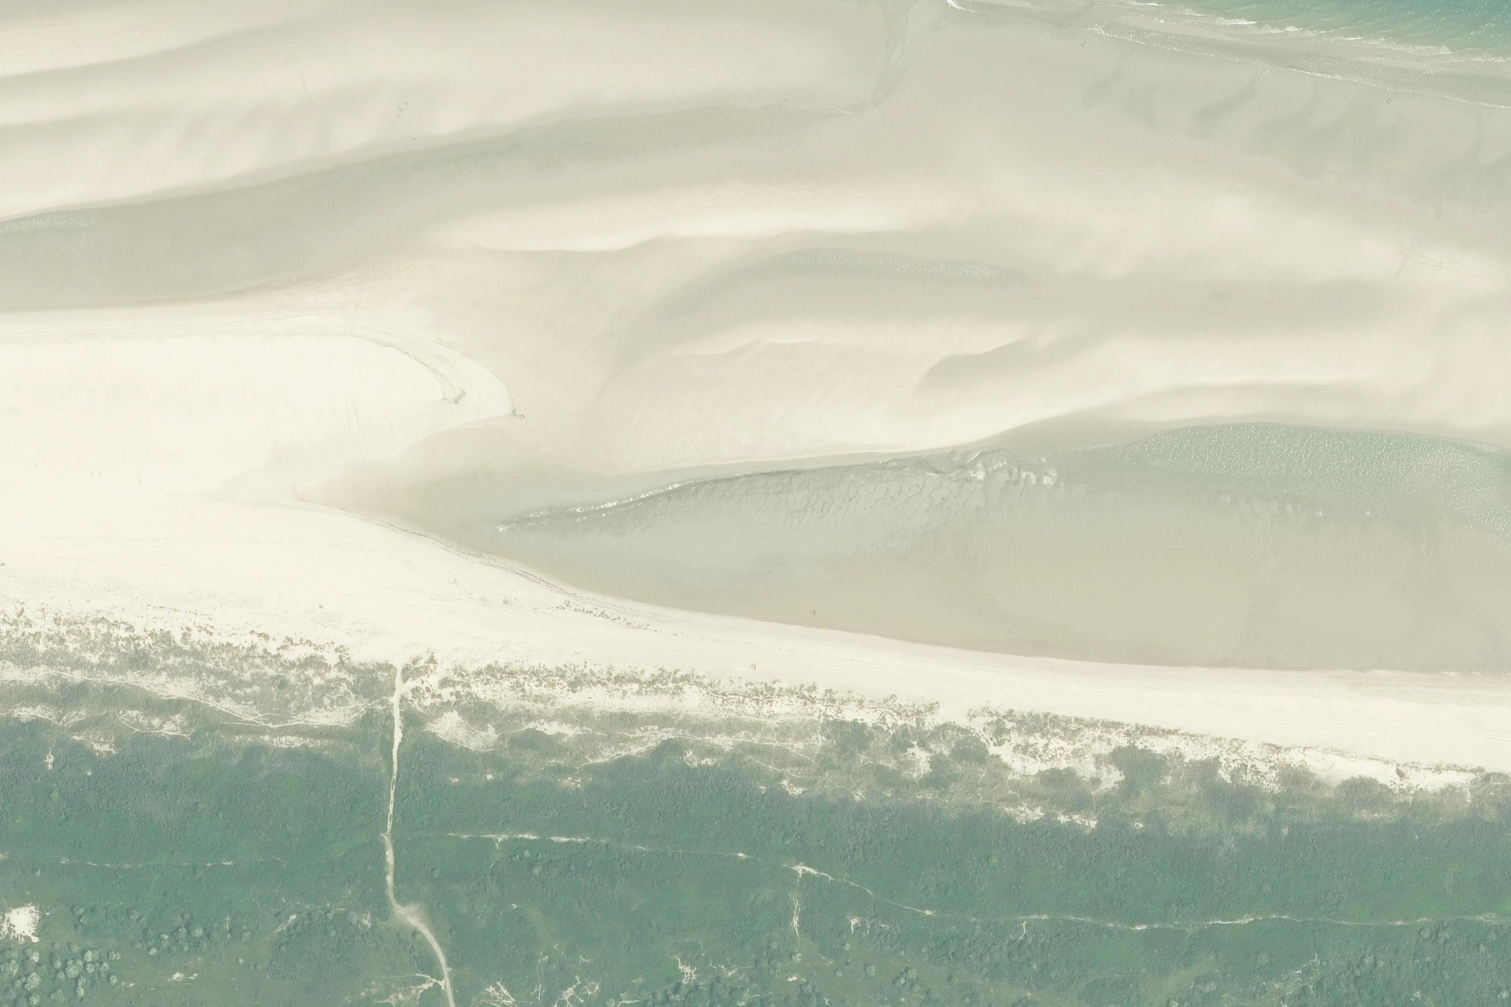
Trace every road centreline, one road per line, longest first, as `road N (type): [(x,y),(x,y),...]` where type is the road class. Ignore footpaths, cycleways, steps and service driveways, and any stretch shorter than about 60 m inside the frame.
road 1 (track): [(453,1006),(439,946),(392,896)]

